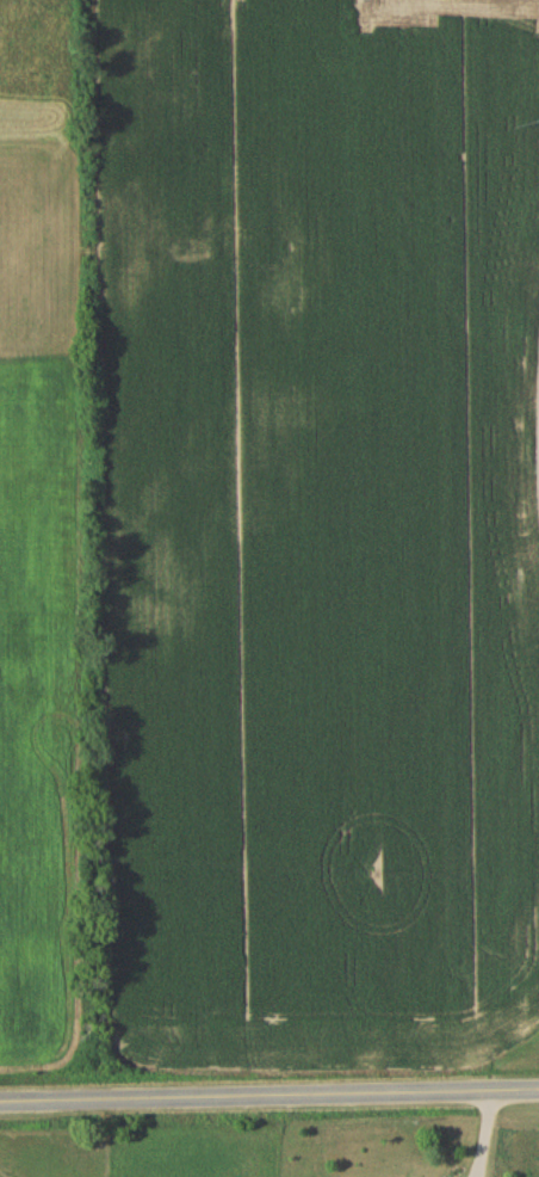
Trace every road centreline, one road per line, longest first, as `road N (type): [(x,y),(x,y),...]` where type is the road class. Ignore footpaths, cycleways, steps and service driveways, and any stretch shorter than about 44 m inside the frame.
road 1 (residential): [(0,1102),(538,1090)]

